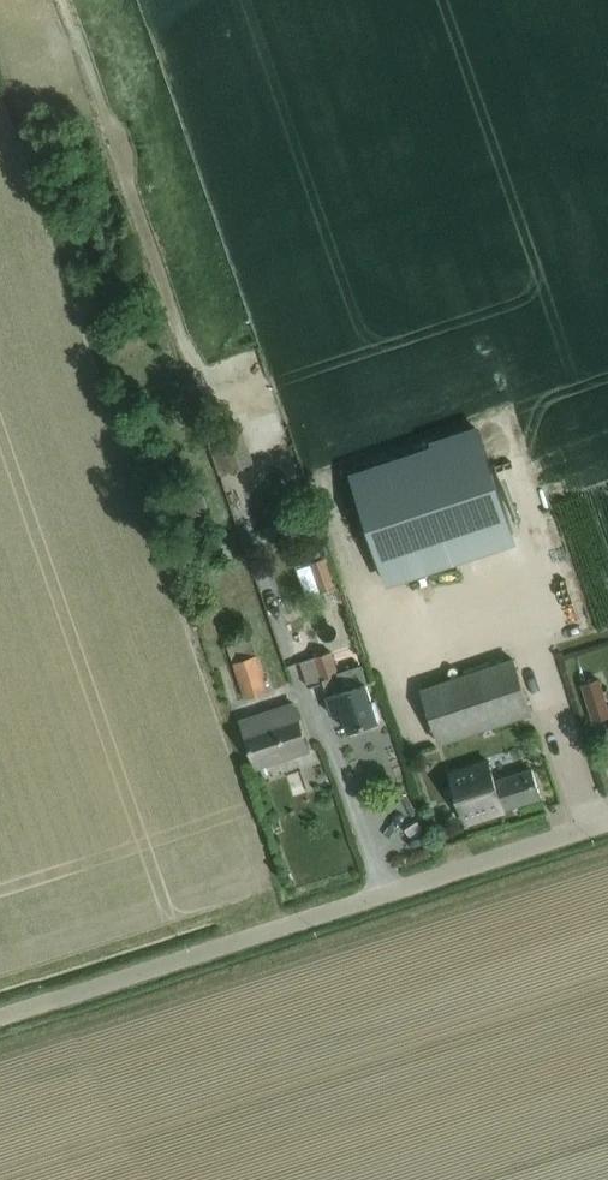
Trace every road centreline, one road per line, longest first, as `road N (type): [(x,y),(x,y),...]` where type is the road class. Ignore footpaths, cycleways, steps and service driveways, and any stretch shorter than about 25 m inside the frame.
road 1 (residential): [(0,1016),(607,820)]

